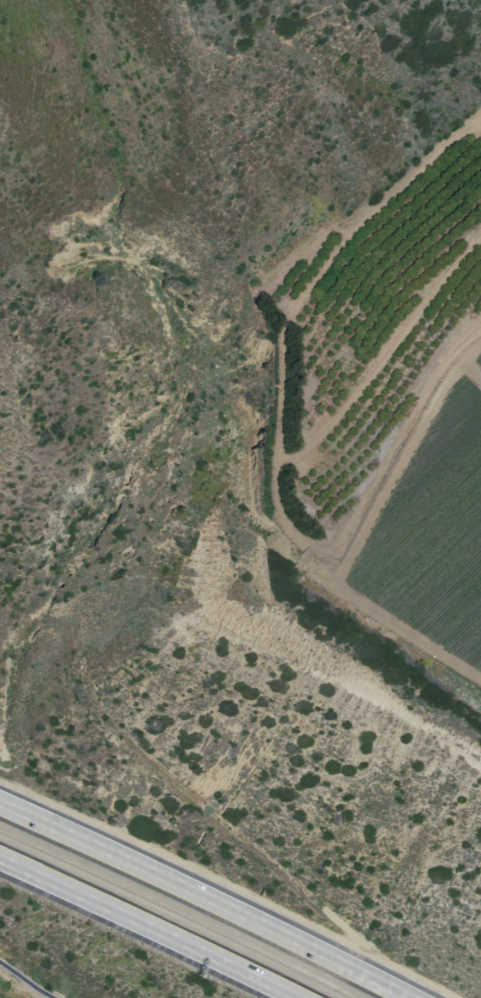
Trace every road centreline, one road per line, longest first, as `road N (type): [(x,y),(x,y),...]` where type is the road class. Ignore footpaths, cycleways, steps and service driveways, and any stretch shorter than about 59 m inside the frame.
road 1 (track): [(480,330),(430,376),(338,538),(325,546),(294,536),(277,518),(273,495),(284,318),(348,233),(480,111)]
road 2 (track): [(480,681),(355,600),(340,579),(418,427),(480,343)]
road 3 (motorway): [(406,997),(0,806)]
road 4 (motorway): [(0,858),(298,997)]
road 5 (track): [(480,235),(320,433),(298,455),(276,459)]

